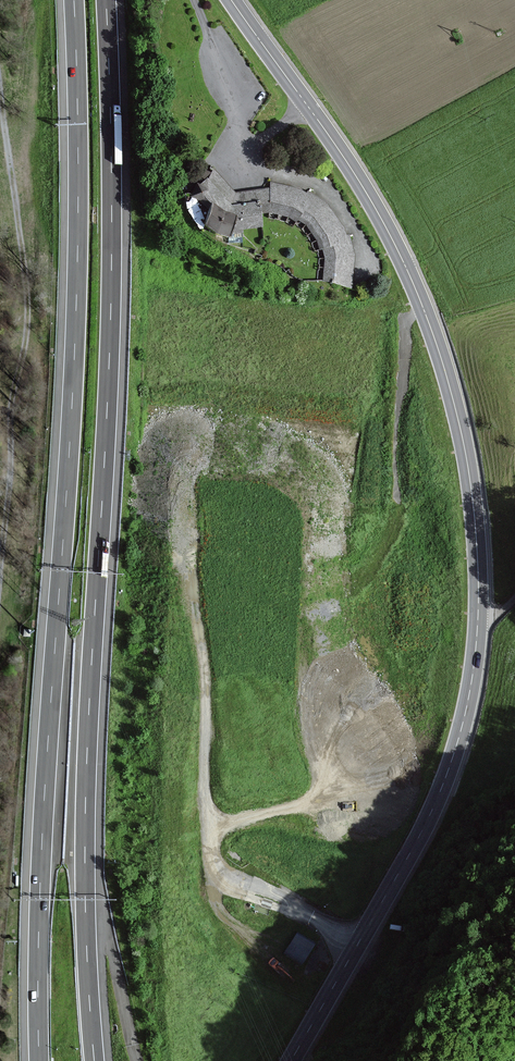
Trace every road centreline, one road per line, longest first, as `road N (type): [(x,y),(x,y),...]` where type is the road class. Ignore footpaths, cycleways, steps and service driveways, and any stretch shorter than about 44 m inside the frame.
road 1 (primary): [(231,0),(340,152),(408,273),(464,445),(479,574),(472,678),(448,773),(291,1060)]
road 2 (motorway): [(73,0),(77,273),(41,856),(39,1060)]
road 3 (motorway): [(95,1060),(85,864),(112,261),(106,0)]
road 4 (track): [(0,96),(30,329),(0,583)]

